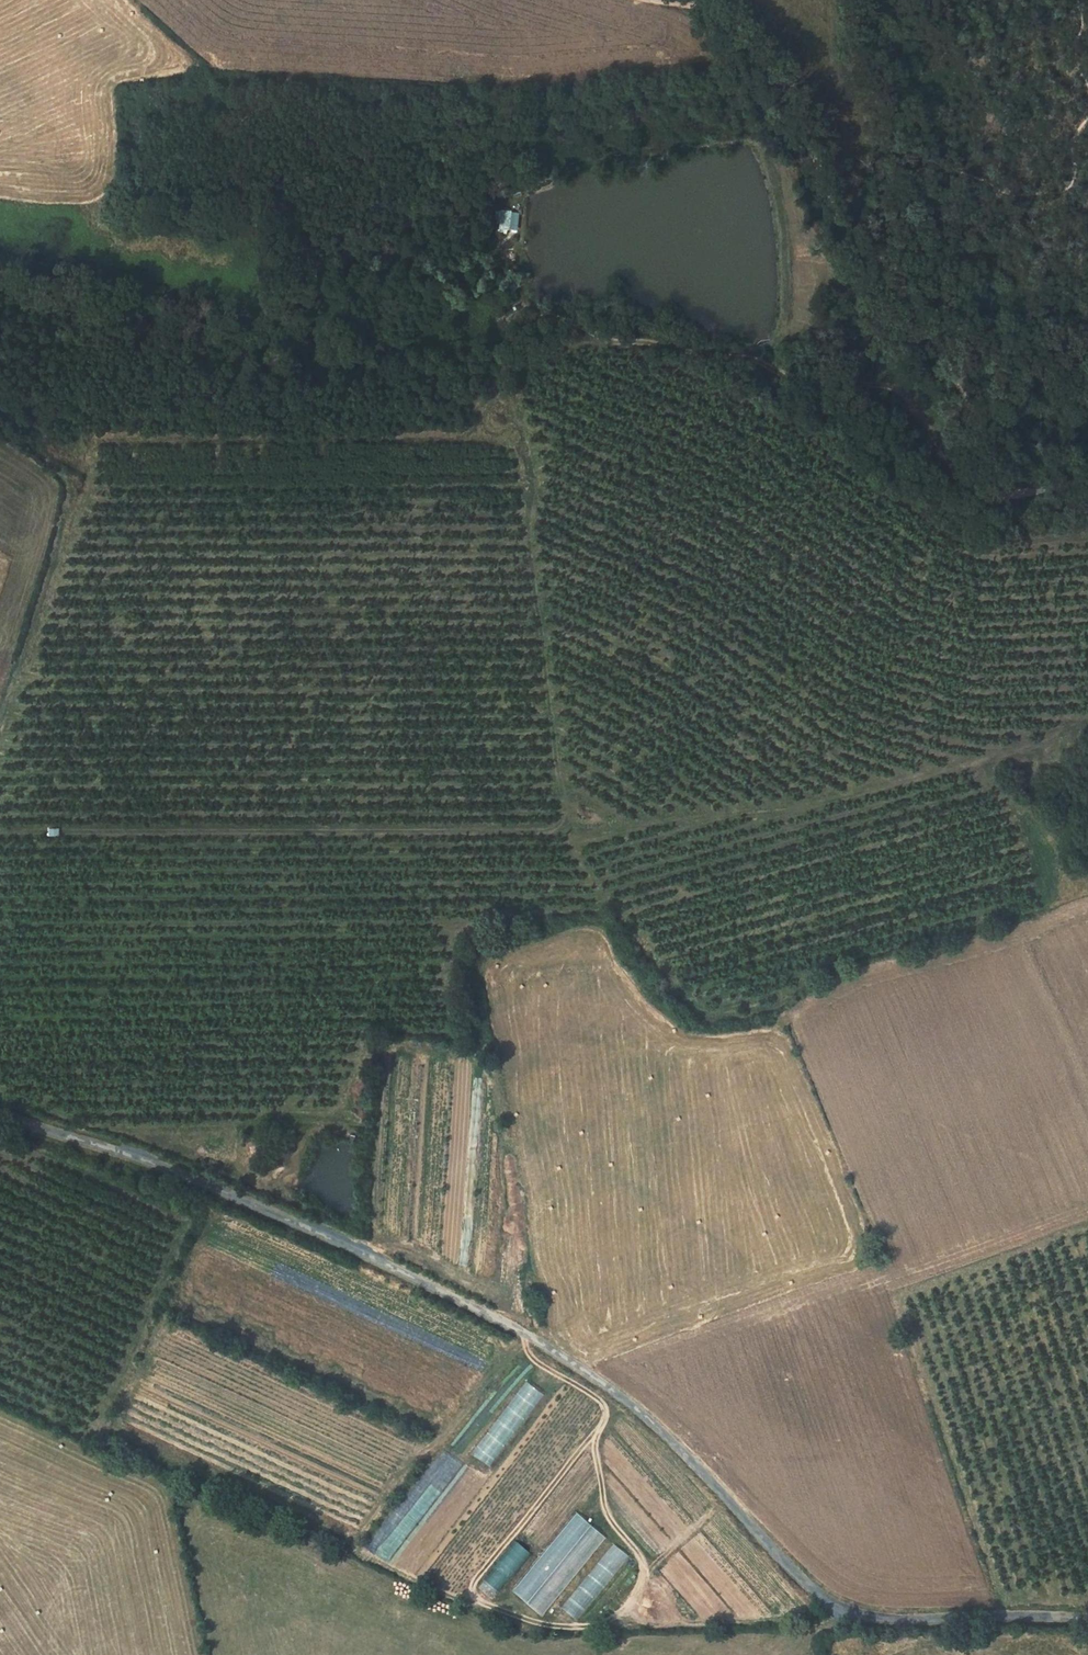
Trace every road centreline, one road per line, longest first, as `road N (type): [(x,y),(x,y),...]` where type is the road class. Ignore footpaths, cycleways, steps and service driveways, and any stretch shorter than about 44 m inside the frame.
road 1 (unclassified): [(0,1116),(150,1163),(481,1308),(645,1414),(806,1581),(859,1614),(1087,1621)]
road 2 (track): [(576,829),(0,831)]
road 3 (track): [(665,0),(721,11),(793,80),(802,129),(847,223),(894,274)]
road 4 (track): [(994,490),(960,480),(897,382),(864,372),(801,381),(777,373),(754,350)]
road 5 (track): [(952,378),(994,490),(1087,483)]

